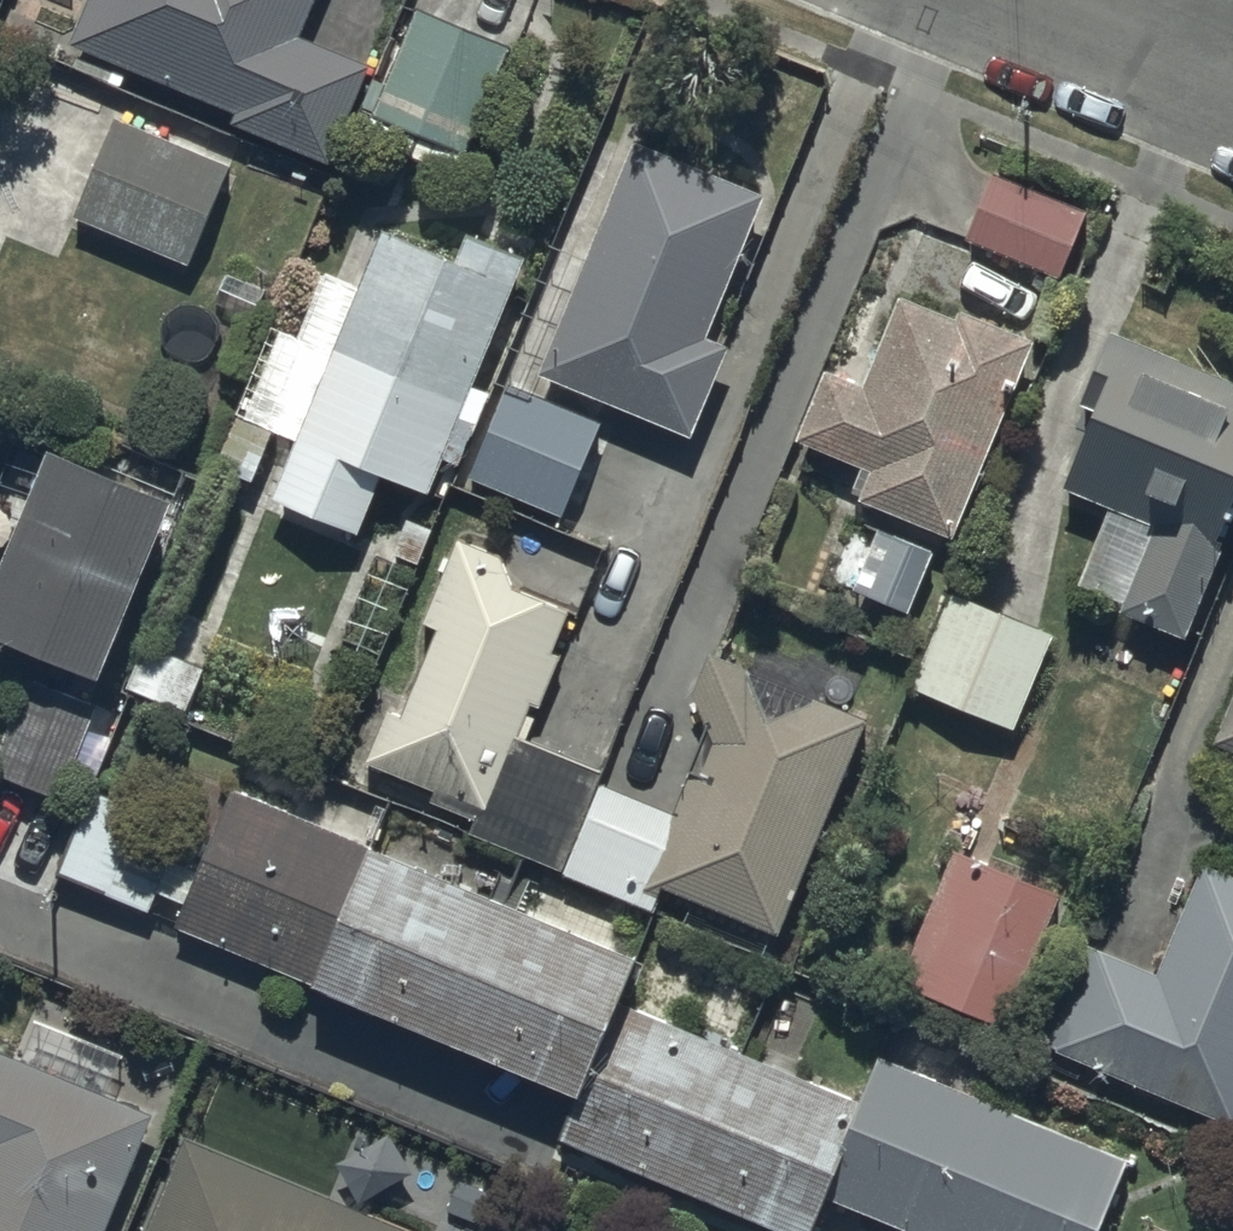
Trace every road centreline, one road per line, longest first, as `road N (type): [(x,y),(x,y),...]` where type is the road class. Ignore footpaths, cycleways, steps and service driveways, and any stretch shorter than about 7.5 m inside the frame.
road 1 (residential): [(1051,0),(1232,74)]

